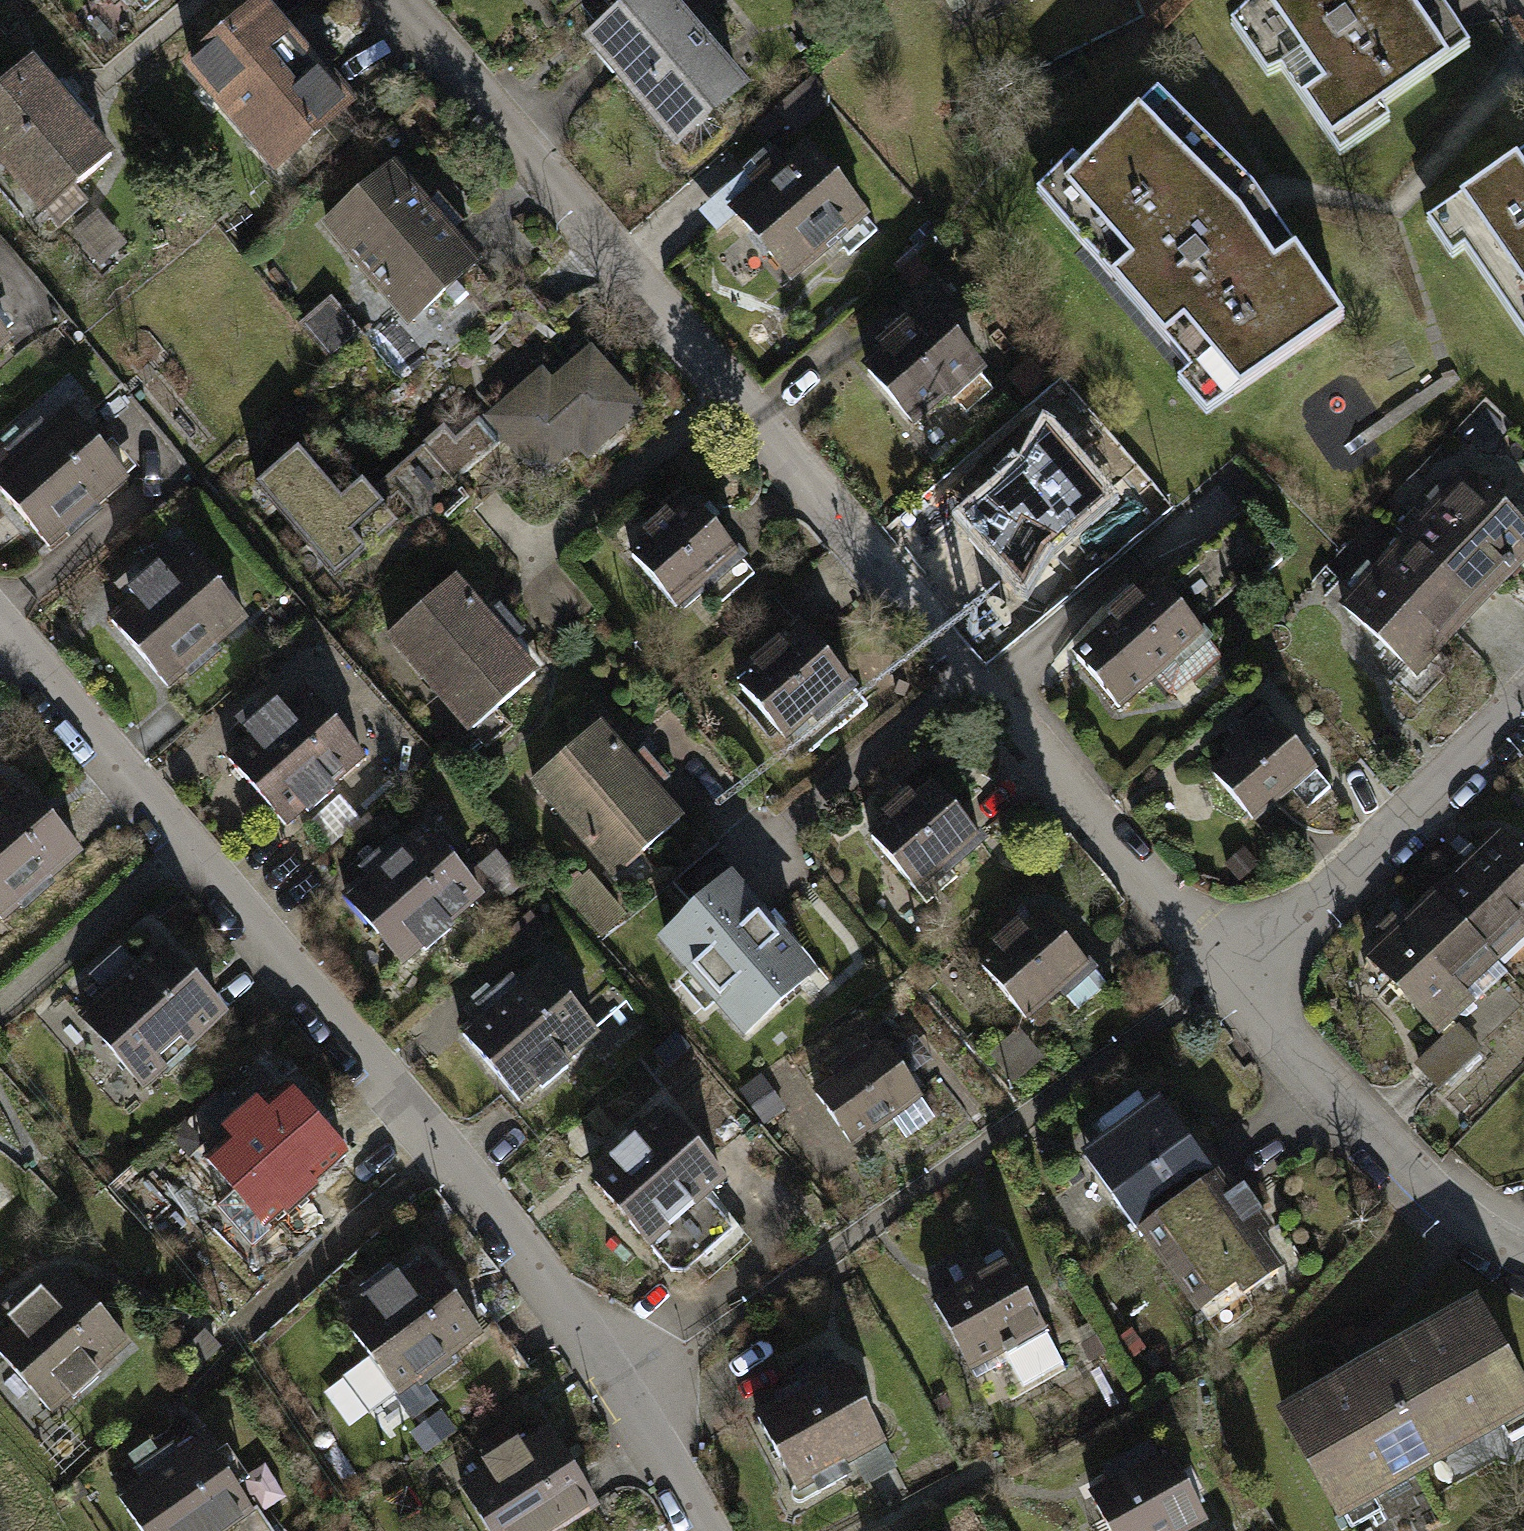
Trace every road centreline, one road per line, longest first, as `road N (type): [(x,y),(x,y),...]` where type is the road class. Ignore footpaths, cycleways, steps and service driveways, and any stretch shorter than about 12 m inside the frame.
road 1 (residential): [(1232,976),(407,0)]
road 2 (residential): [(703,1530),(627,1391),(0,635)]
road 3 (residential): [(1523,1262),(1464,1226),(1345,1122),(1232,976)]
road 4 (residential): [(1523,715),(1232,976)]

